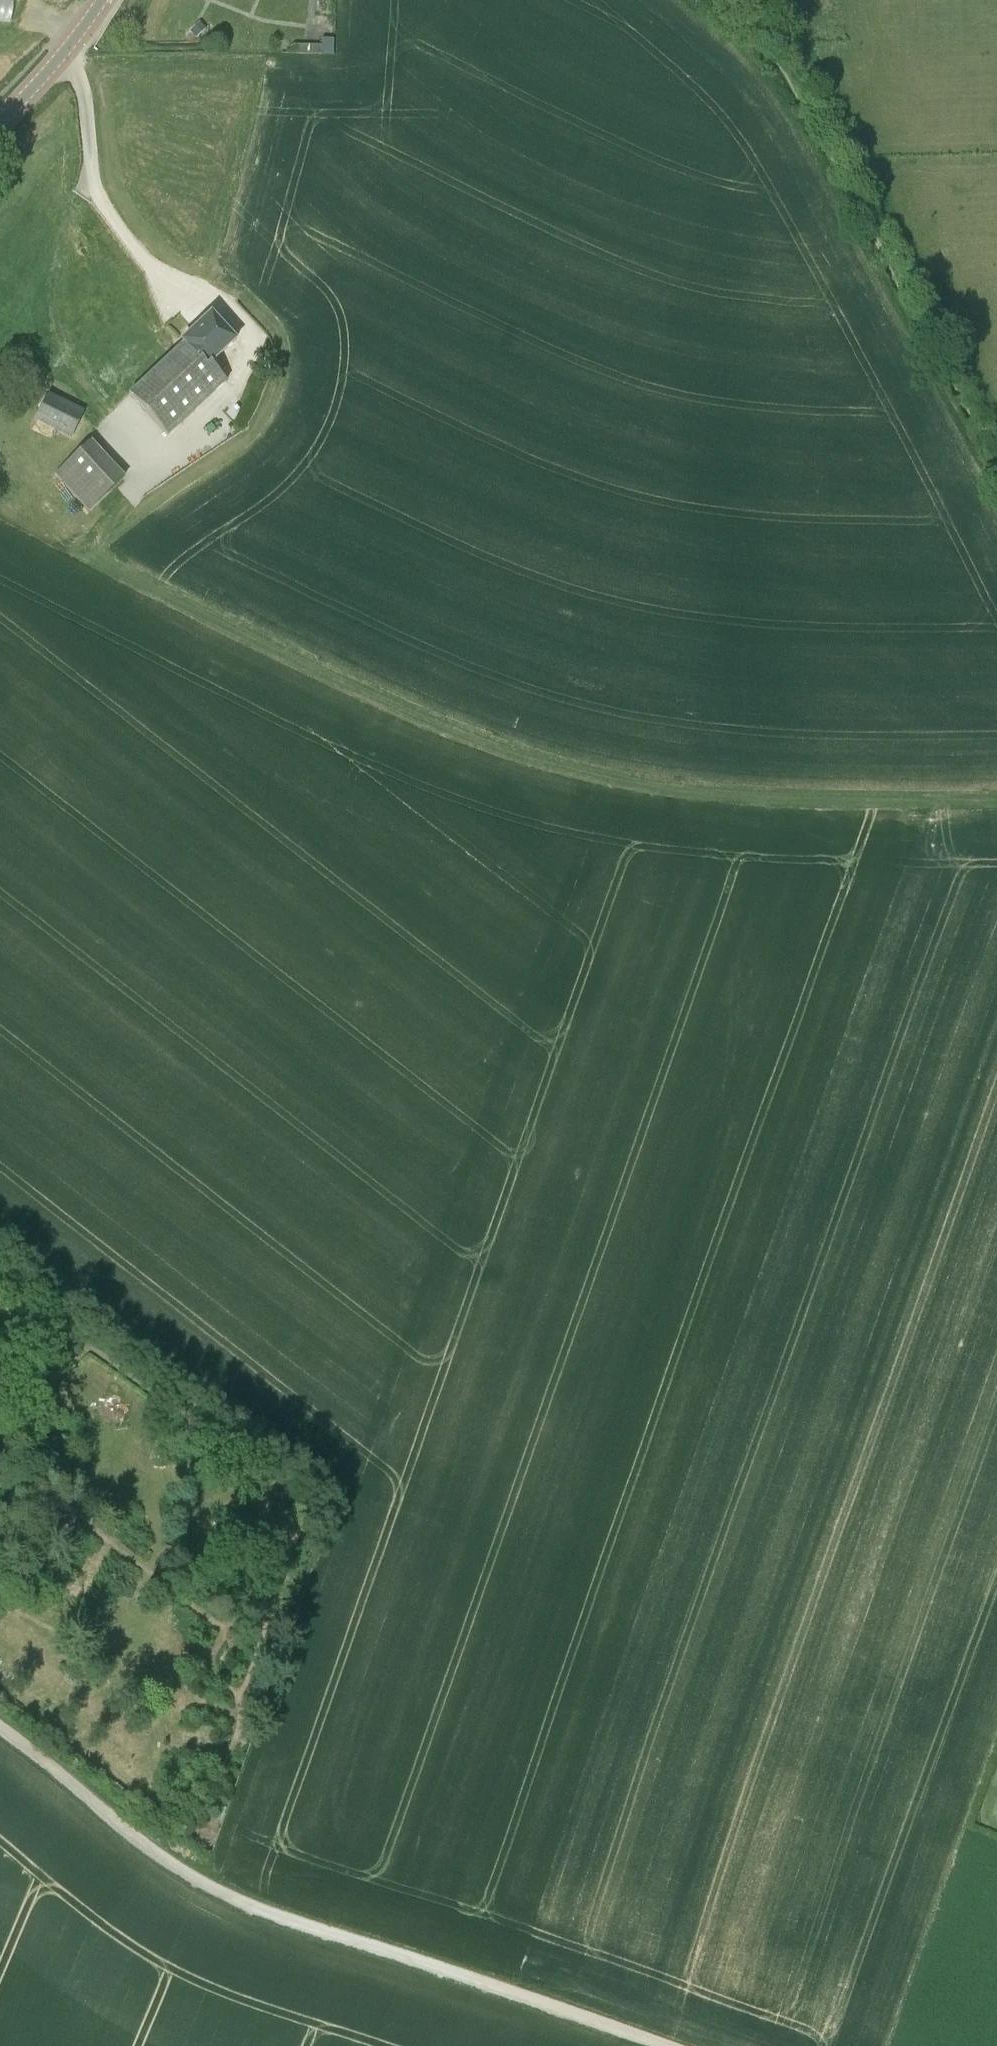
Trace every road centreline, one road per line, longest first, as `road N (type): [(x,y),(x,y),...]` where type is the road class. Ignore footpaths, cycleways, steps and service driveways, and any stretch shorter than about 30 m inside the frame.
road 1 (track): [(0,1730),(172,1863),(228,1896),(666,2045)]
road 2 (track): [(996,469),(827,148),(732,0)]
road 3 (tertiary): [(0,120),(101,0)]

